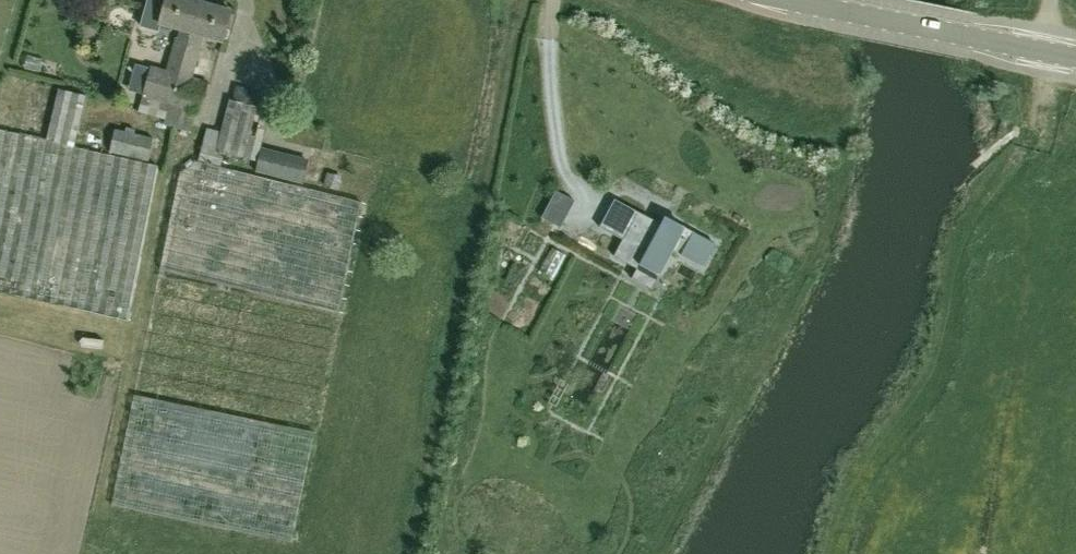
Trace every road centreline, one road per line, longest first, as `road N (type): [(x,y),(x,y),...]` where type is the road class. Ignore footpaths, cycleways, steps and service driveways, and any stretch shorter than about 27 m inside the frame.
road 1 (tertiary): [(1075,58),(784,0)]
road 2 (track): [(1051,0),(1033,133)]

